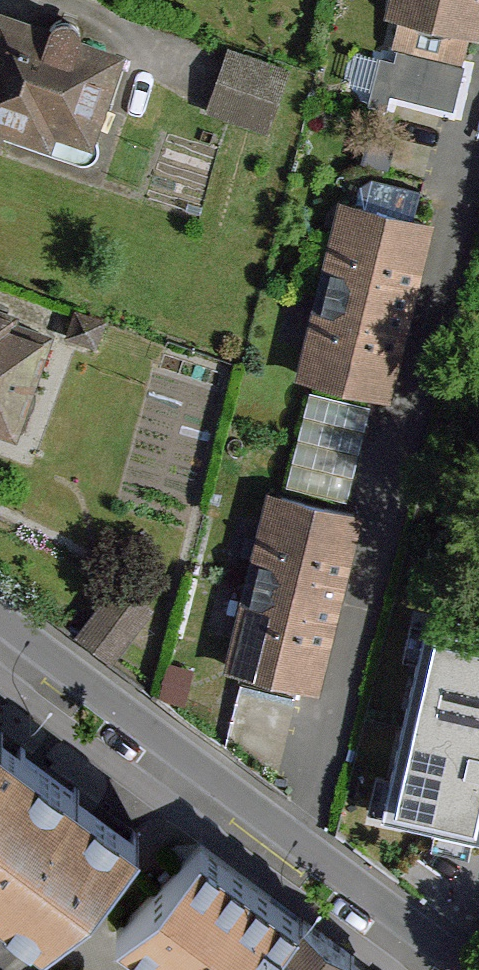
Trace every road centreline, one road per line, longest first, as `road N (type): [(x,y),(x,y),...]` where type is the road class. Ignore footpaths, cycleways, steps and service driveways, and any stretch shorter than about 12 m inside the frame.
road 1 (residential): [(459,969),(0,622)]

